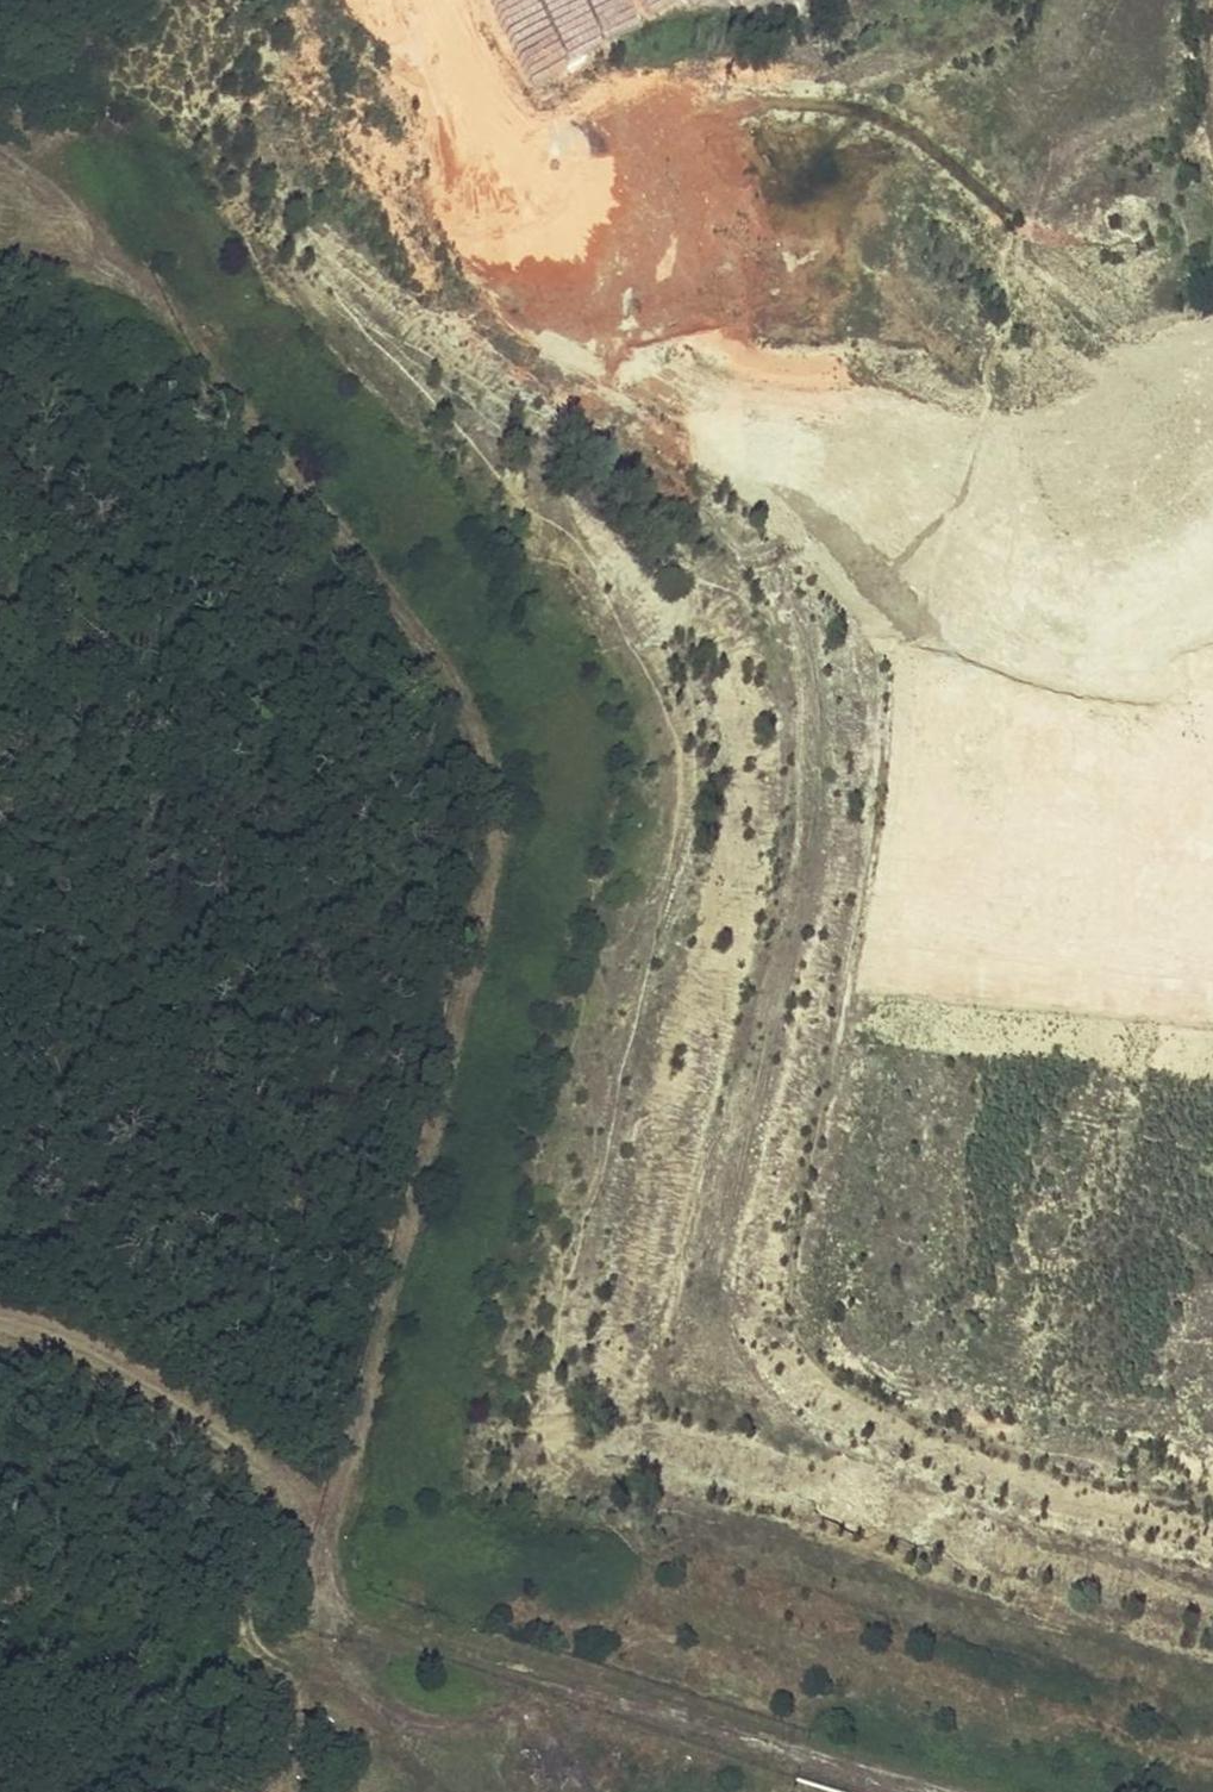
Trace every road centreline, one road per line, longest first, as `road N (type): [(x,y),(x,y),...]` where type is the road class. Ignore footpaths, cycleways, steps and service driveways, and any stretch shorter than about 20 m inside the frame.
road 1 (track): [(920,1791),(406,1648),(361,1627),(330,1597),(328,1530),(493,870),(490,771),(459,683),(184,316),(56,256),(0,240)]
road 2 (track): [(85,1351),(328,1530)]
road 3 (track): [(456,0),(474,93),(526,155),(570,189)]

